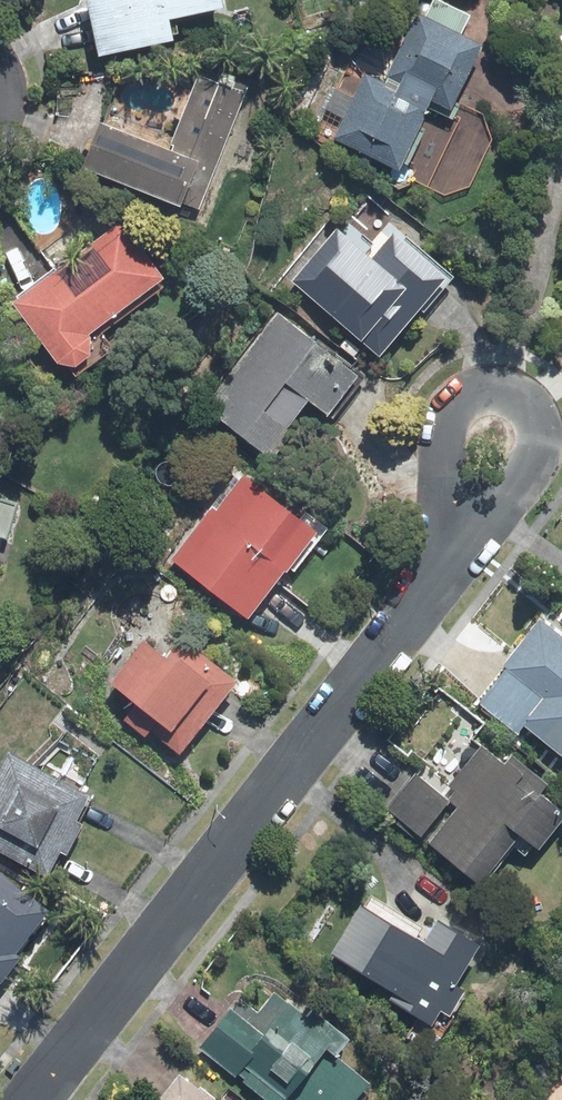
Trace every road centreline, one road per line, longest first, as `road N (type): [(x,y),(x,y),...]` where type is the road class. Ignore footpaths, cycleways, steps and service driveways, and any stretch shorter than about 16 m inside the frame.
road 1 (residential): [(435,579),(39,1099)]
road 2 (residential): [(435,579),(446,439),(460,411),(499,396),(529,410),(543,440),(534,474)]
road 3 (residential): [(534,474),(435,579)]

